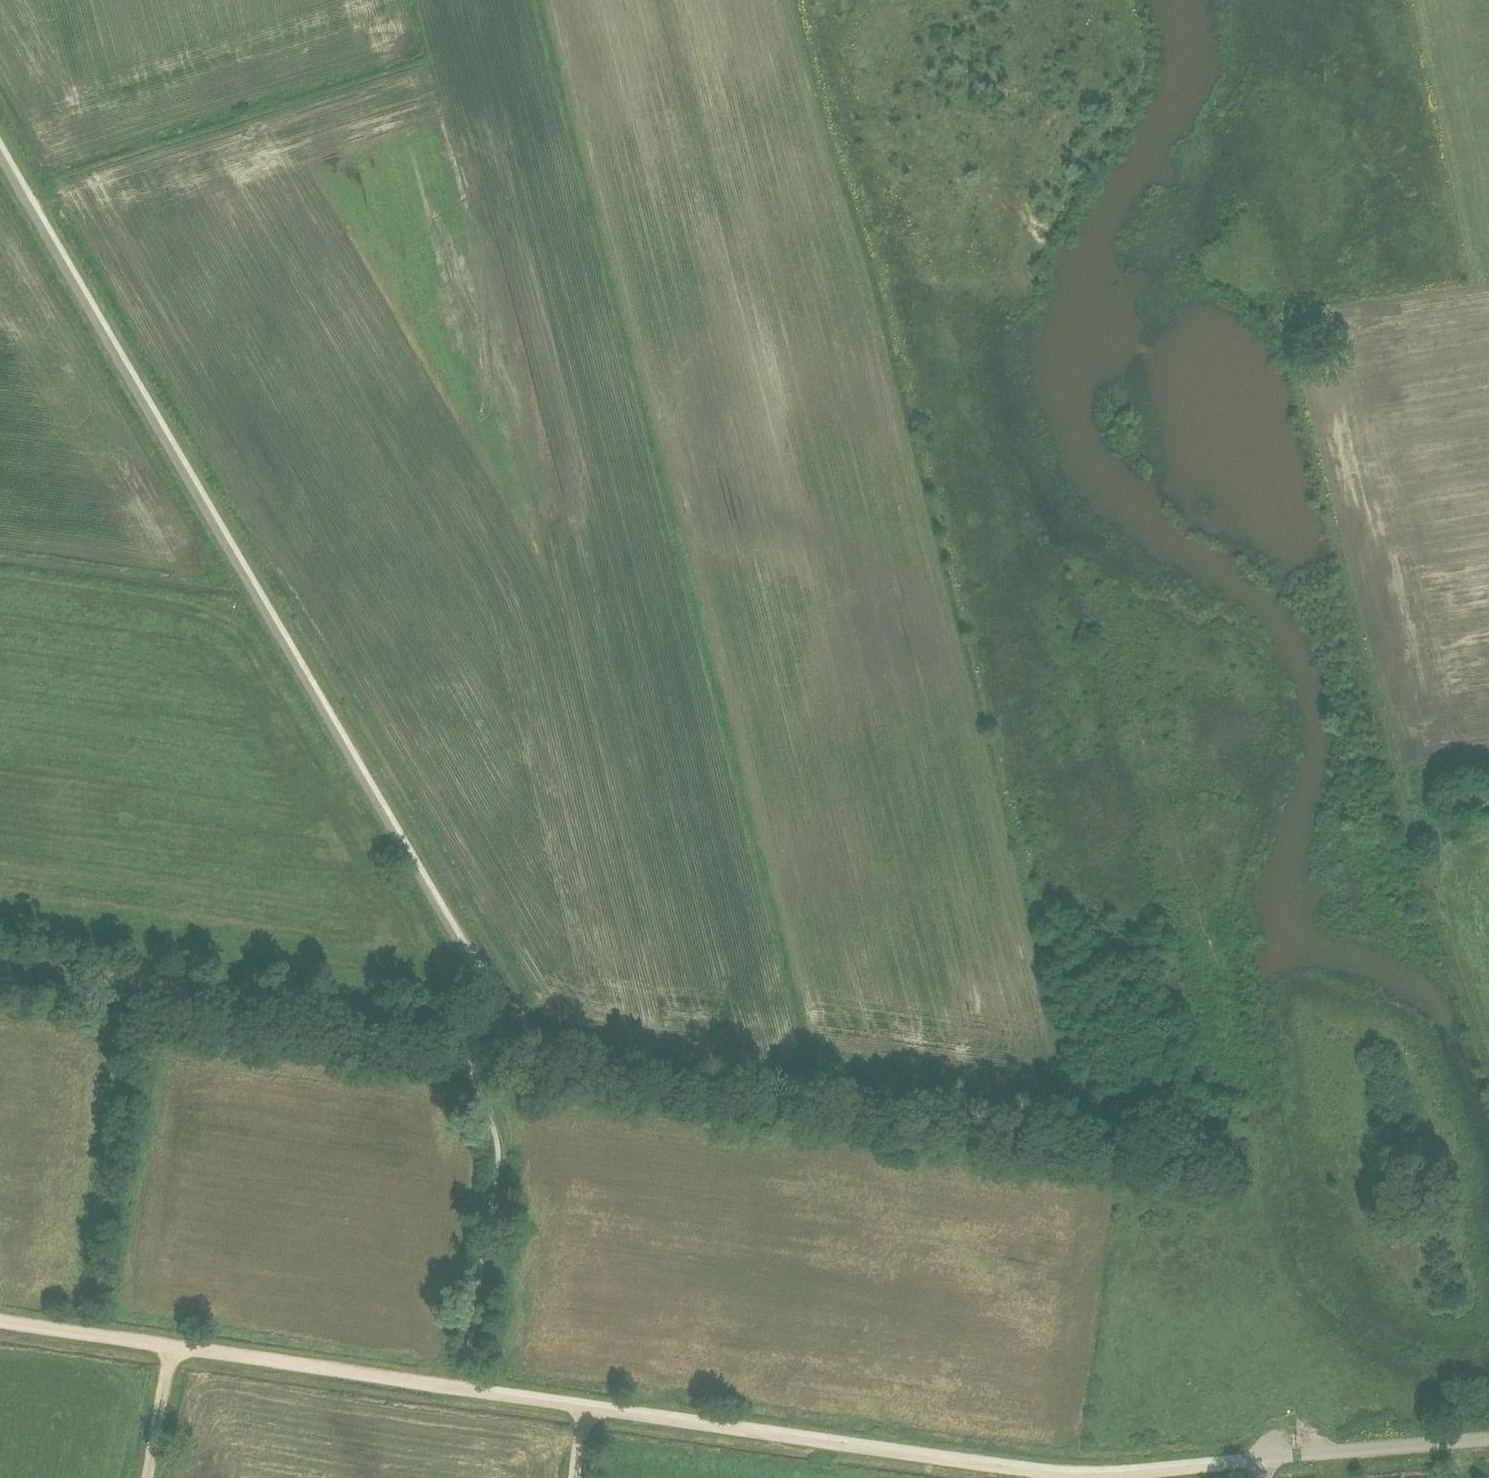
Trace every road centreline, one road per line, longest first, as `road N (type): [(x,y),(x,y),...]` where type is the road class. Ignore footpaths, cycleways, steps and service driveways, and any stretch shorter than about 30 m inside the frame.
road 1 (track): [(1269,1458),(1135,1474),(1034,1473),(0,1315)]
road 2 (track): [(0,154),(487,992),(490,1012),(477,1025)]
road 3 (track): [(486,1026),(0,963)]
road 4 (unclassified): [(1488,1439),(1269,1458)]
road 5 (track): [(135,1477),(160,1342)]

